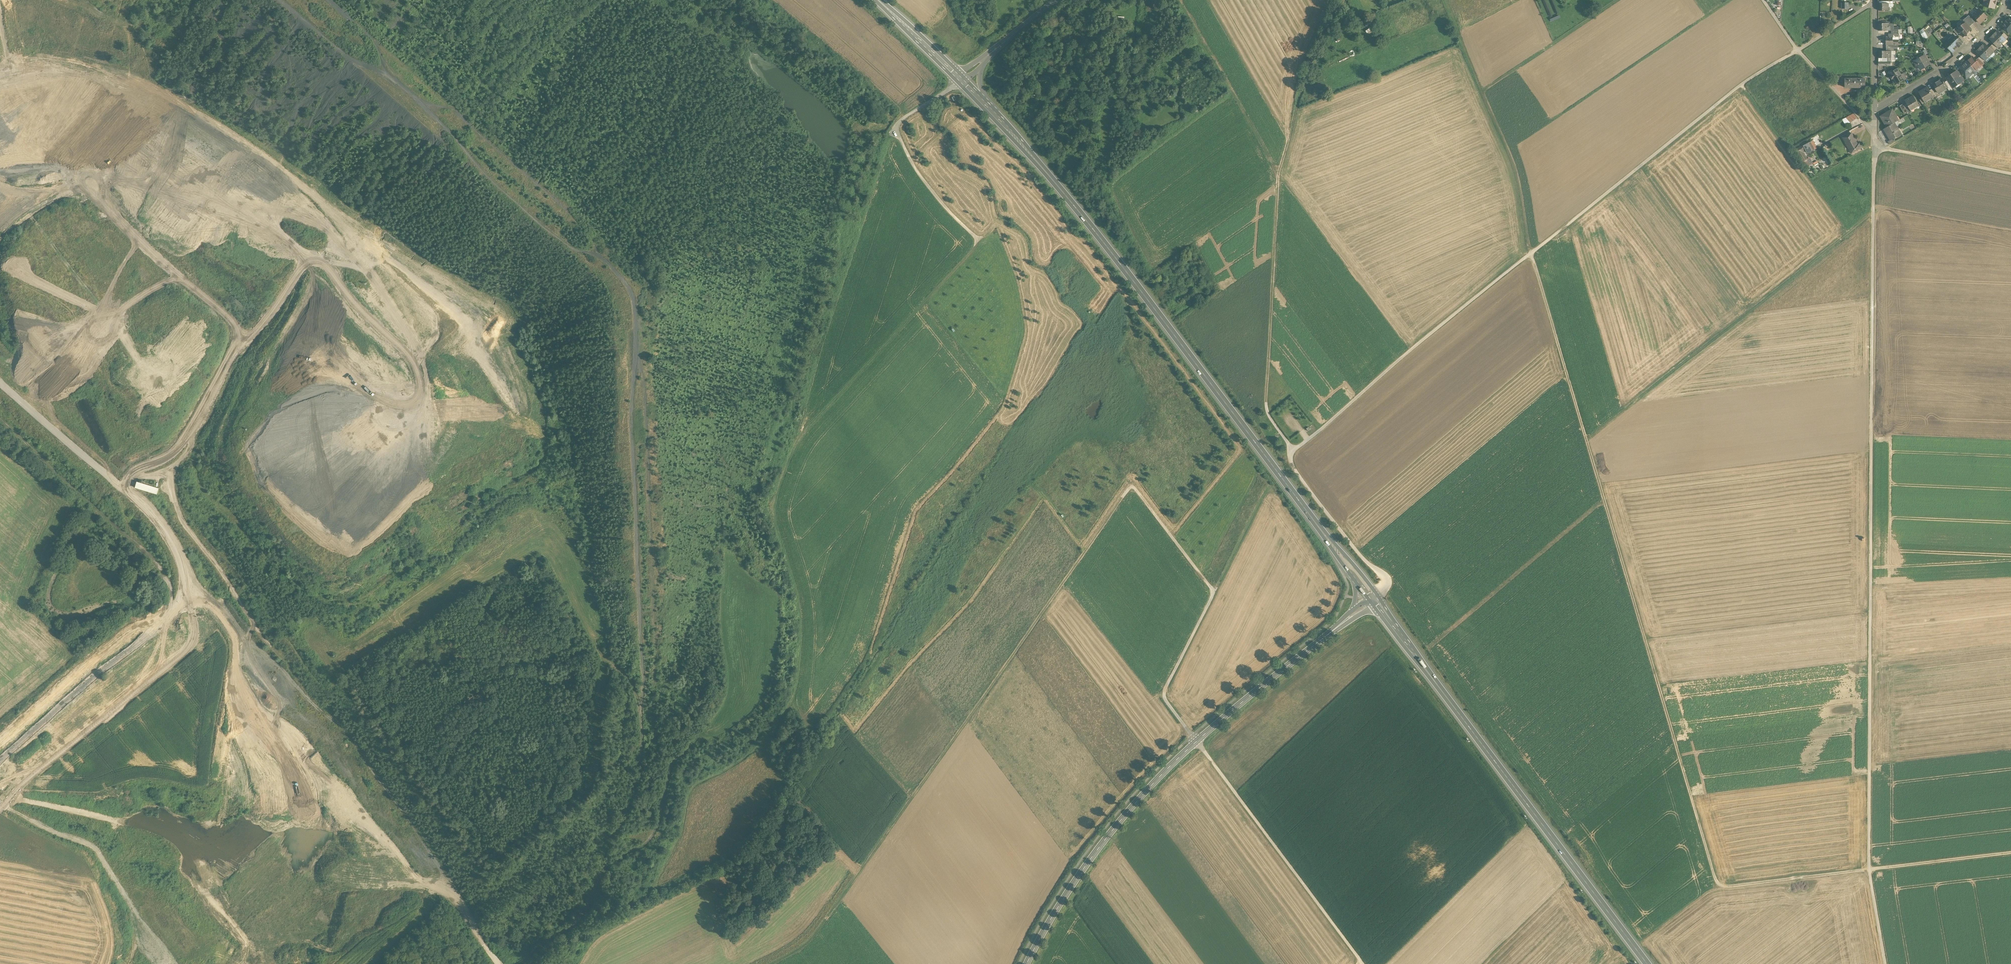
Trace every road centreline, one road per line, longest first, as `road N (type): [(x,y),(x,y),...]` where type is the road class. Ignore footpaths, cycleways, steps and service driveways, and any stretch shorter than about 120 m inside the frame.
road 1 (track): [(384,71),(538,222),(571,248),(602,257),(629,288),(645,688),(640,769),(580,919),(518,963)]
road 2 (track): [(1445,0),(1514,164),(1531,253),(1718,888)]
road 3 (track): [(1885,963),(1870,860),(1874,146)]
road 4 (track): [(1798,50),(1735,89),(1296,449),(1291,462),(1303,482),(1384,577)]
road 5 (track): [(0,428),(234,635),(321,730),(452,896)]
road 6 (track): [(774,963),(818,932),(1133,487)]
road 7 (primary): [(1349,567),(1119,259),(981,101)]
road 8 (track): [(321,730),(188,528),(175,474),(246,340),(309,259)]
road 9 (tertiary): [(1026,963),(1064,897),(1137,801),(1234,709),(1347,620)]
road 10 (primary): [(1648,963),(1375,598)]
road 11 (track): [(1873,220),(1586,441)]
road 12 (track): [(822,747),(748,859),(614,929),(576,963)]
road 13 (track): [(1192,736),(1164,696),(1214,592),(1133,487)]
road 14 (track): [(1248,118),(1279,182),(1266,402)]
road 15 (residential): [(1874,0),(1875,109),(1964,54),(2005,0)]
road 16 (track): [(1362,963),(1196,742)]
road 17 (track): [(184,589),(166,618),(0,760)]
road 18 (track): [(246,340),(89,179)]
road 19 (track): [(960,79),(896,131),(931,192),(979,241)]
road 20 (track): [(282,0),(345,54),(384,71),(372,37),(329,0)]
road 21 (track): [(1730,0),(1553,120)]
road 22 (track): [(184,589),(166,535),(123,487),(193,431)]
road 23 (track): [(1278,174),(1307,72),(1341,0)]
road 24 (track): [(1852,231),(1741,85)]
road 25 (track): [(964,725),(1068,861)]
road 26 (track): [(1481,91),(1618,0)]
road 27 (track): [(123,487),(0,383)]
road 28 (track): [(1718,888),(1870,869)]
road 29 (track): [(1888,149),(1953,112),(2010,62)]
road 30 (track): [(2010,852),(1870,869)]
road 31 (track): [(1874,146),(2010,174)]
road 32 (track): [(1248,118),(1178,0)]

